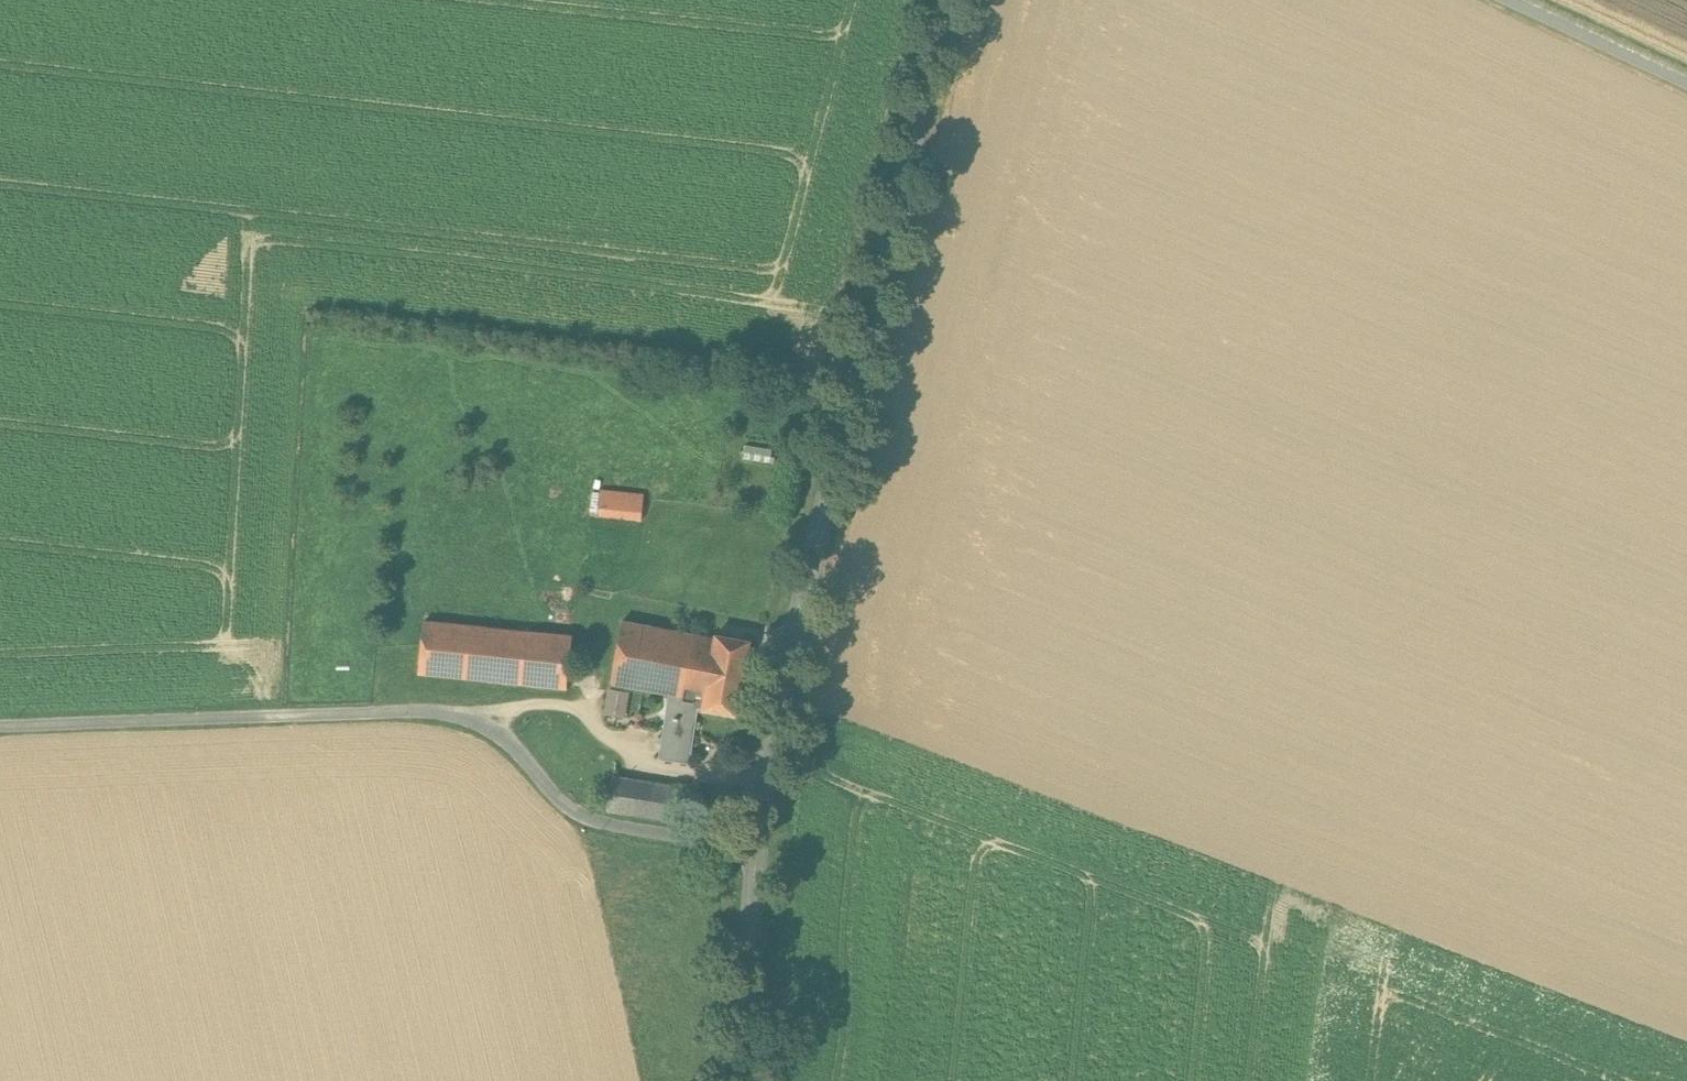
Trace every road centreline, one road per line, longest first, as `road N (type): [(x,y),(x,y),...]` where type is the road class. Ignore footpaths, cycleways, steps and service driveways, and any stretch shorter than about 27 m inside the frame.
road 1 (secondary): [(950,0),(852,392),(756,853)]
road 2 (unclassified): [(0,727),(436,706),(493,725),(572,816),(756,853)]
road 3 (secondary): [(756,853),(739,1080)]
road 4 (track): [(1513,0),(1686,81)]

